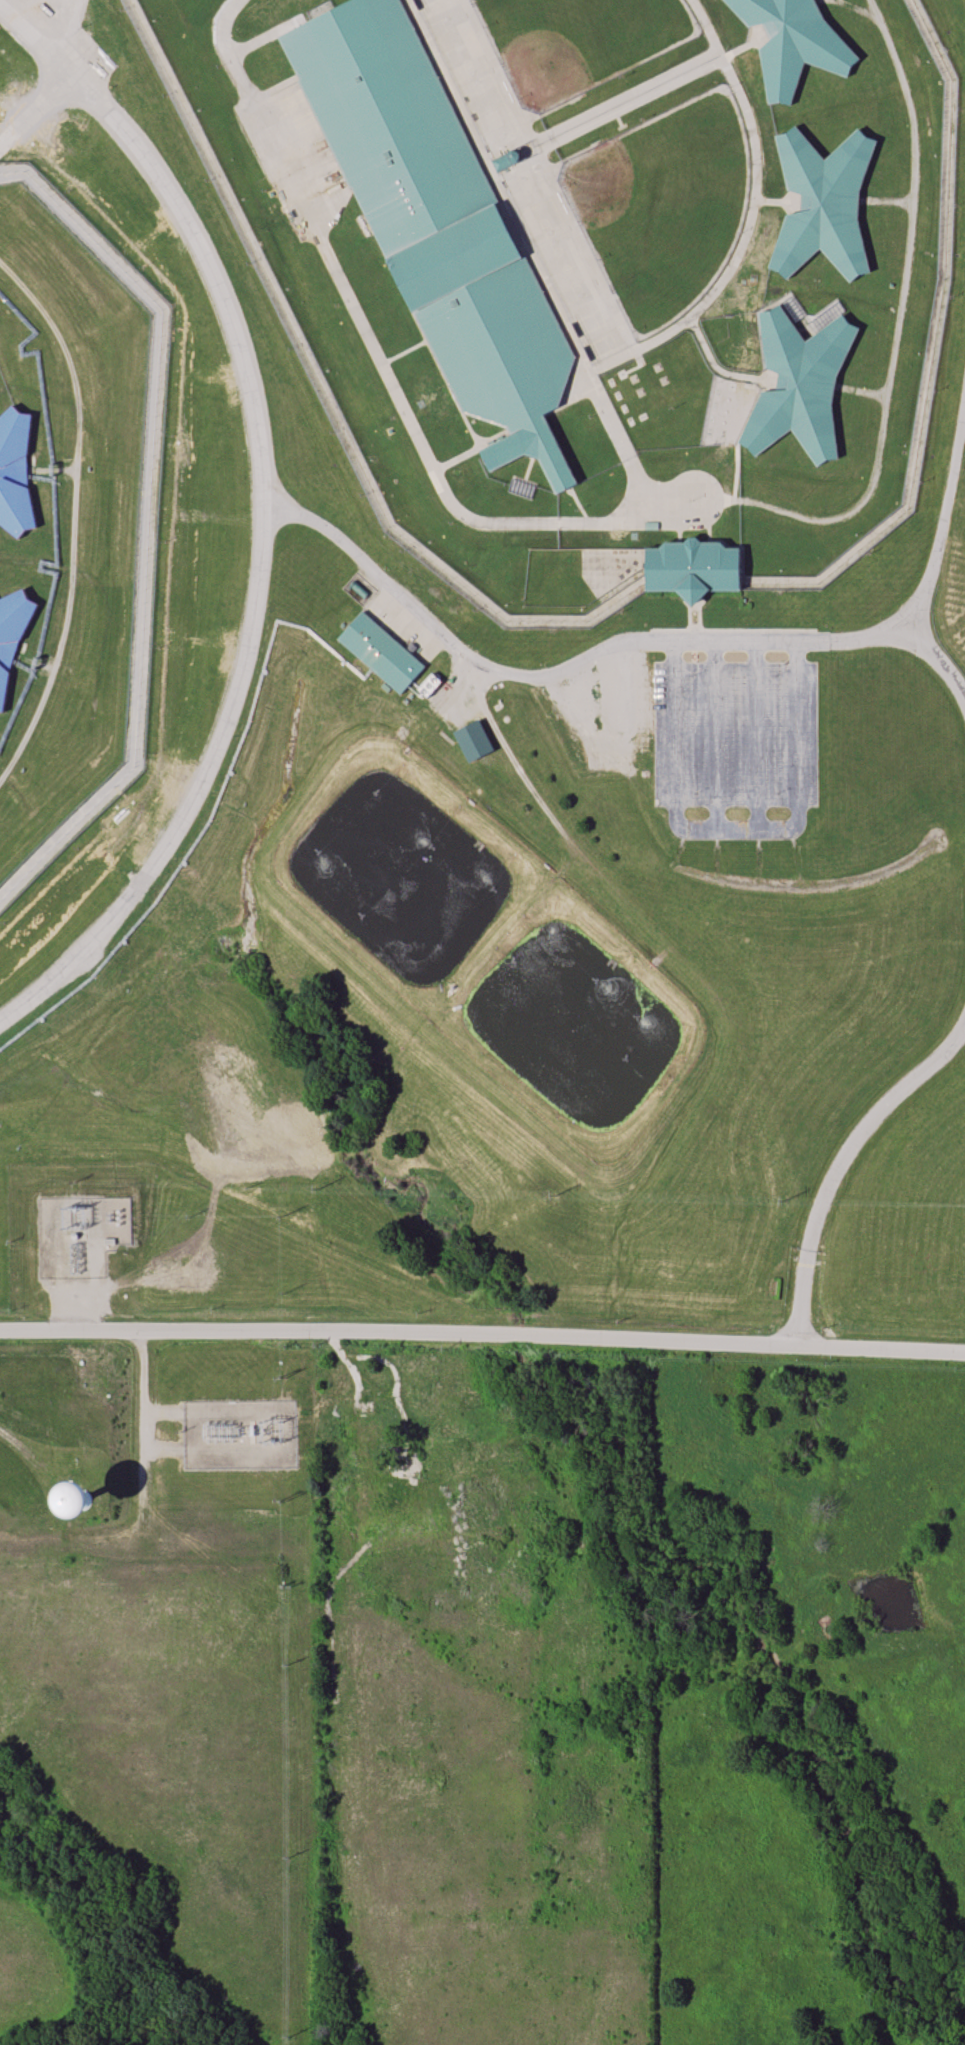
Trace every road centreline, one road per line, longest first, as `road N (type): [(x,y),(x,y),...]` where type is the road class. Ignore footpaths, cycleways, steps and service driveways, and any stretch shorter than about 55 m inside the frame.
road 1 (residential): [(0,1332),(331,1330),(964,1352)]
road 2 (track): [(744,501),(827,520),(863,504),(877,478),(913,179),(903,89),(867,0)]
road 3 (track): [(0,266),(60,347),(77,417),(63,629),(43,700),(0,783)]

